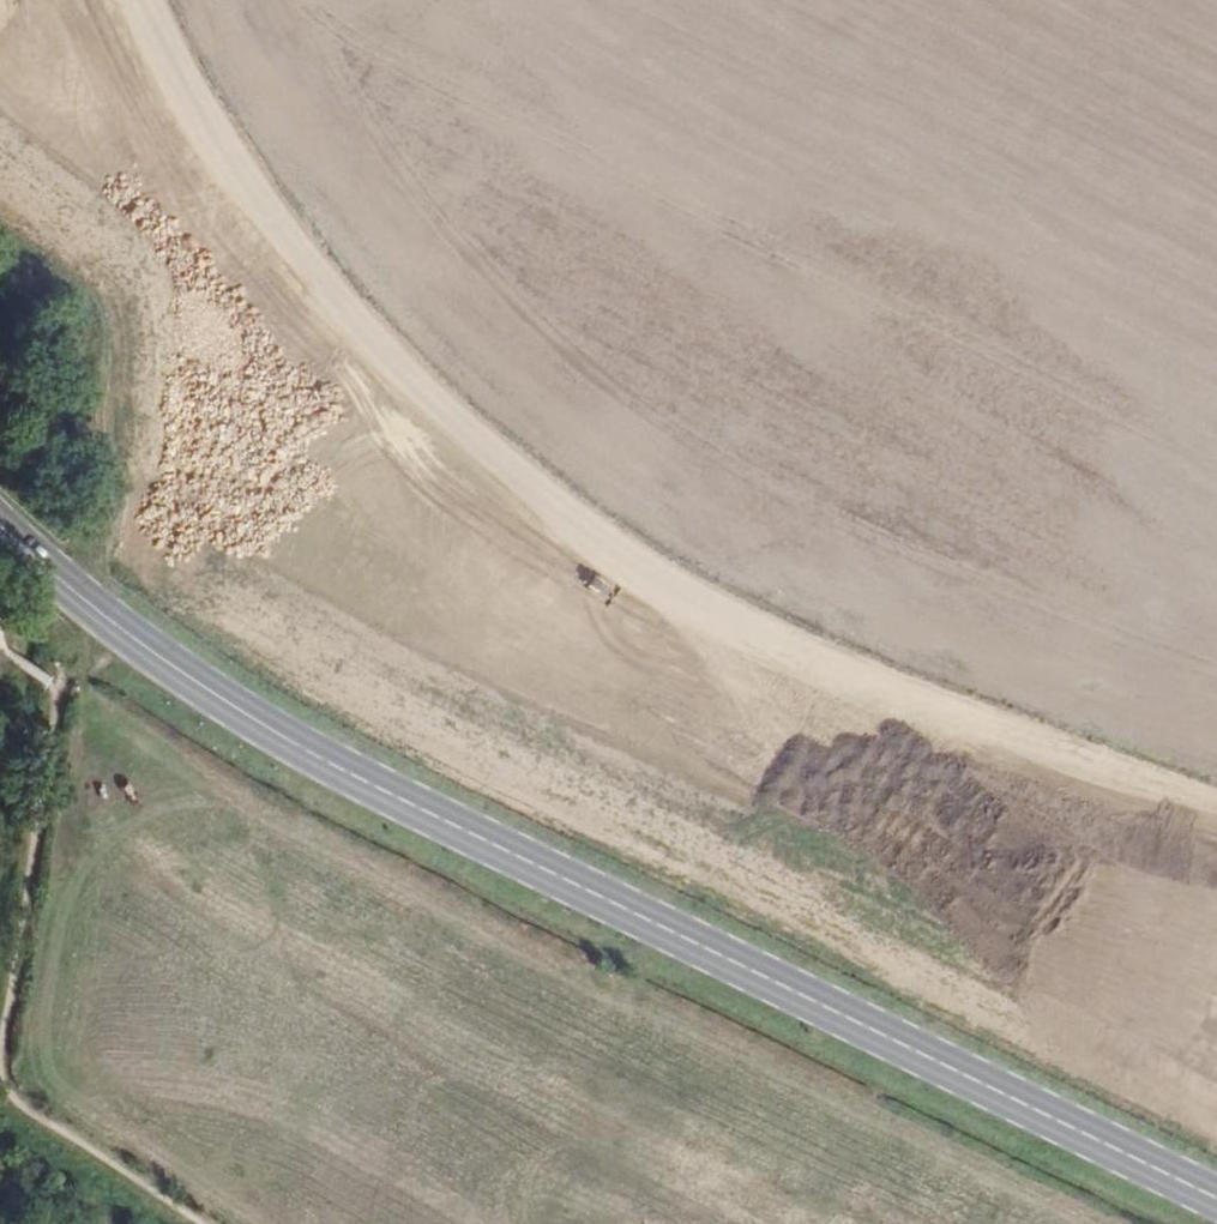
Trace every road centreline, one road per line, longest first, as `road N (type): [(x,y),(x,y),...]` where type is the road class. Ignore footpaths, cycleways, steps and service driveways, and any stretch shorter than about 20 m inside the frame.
road 1 (primary): [(1216,1200),(298,747),(114,624),(0,525)]

